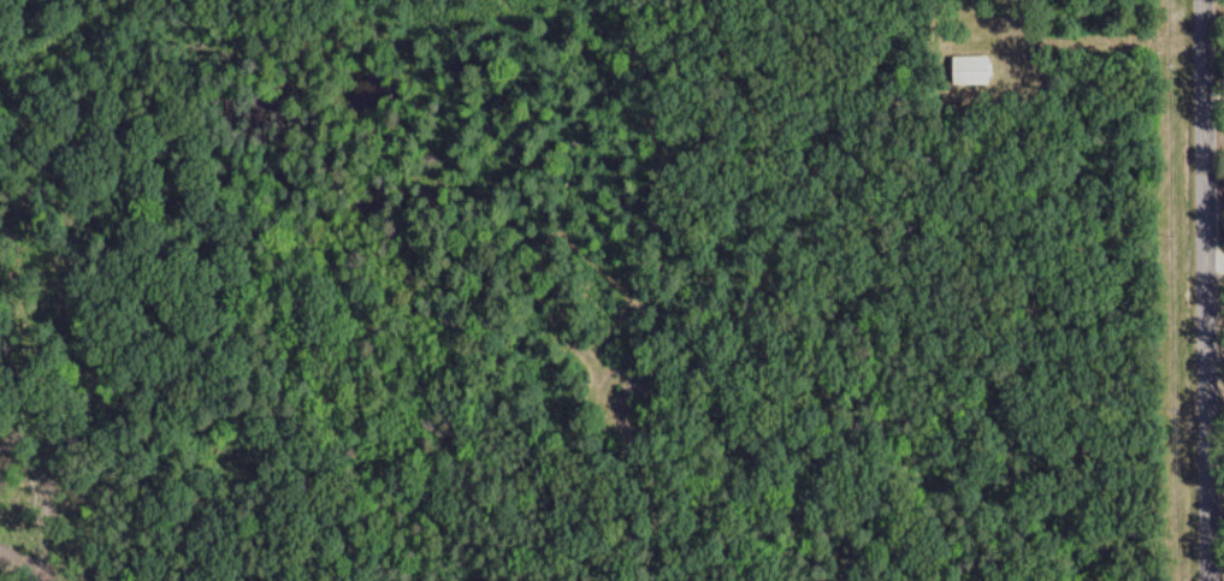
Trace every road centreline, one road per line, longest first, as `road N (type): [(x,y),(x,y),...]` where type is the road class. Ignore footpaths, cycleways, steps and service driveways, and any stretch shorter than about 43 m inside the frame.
road 1 (tertiary): [(1208,580),(1200,0)]

